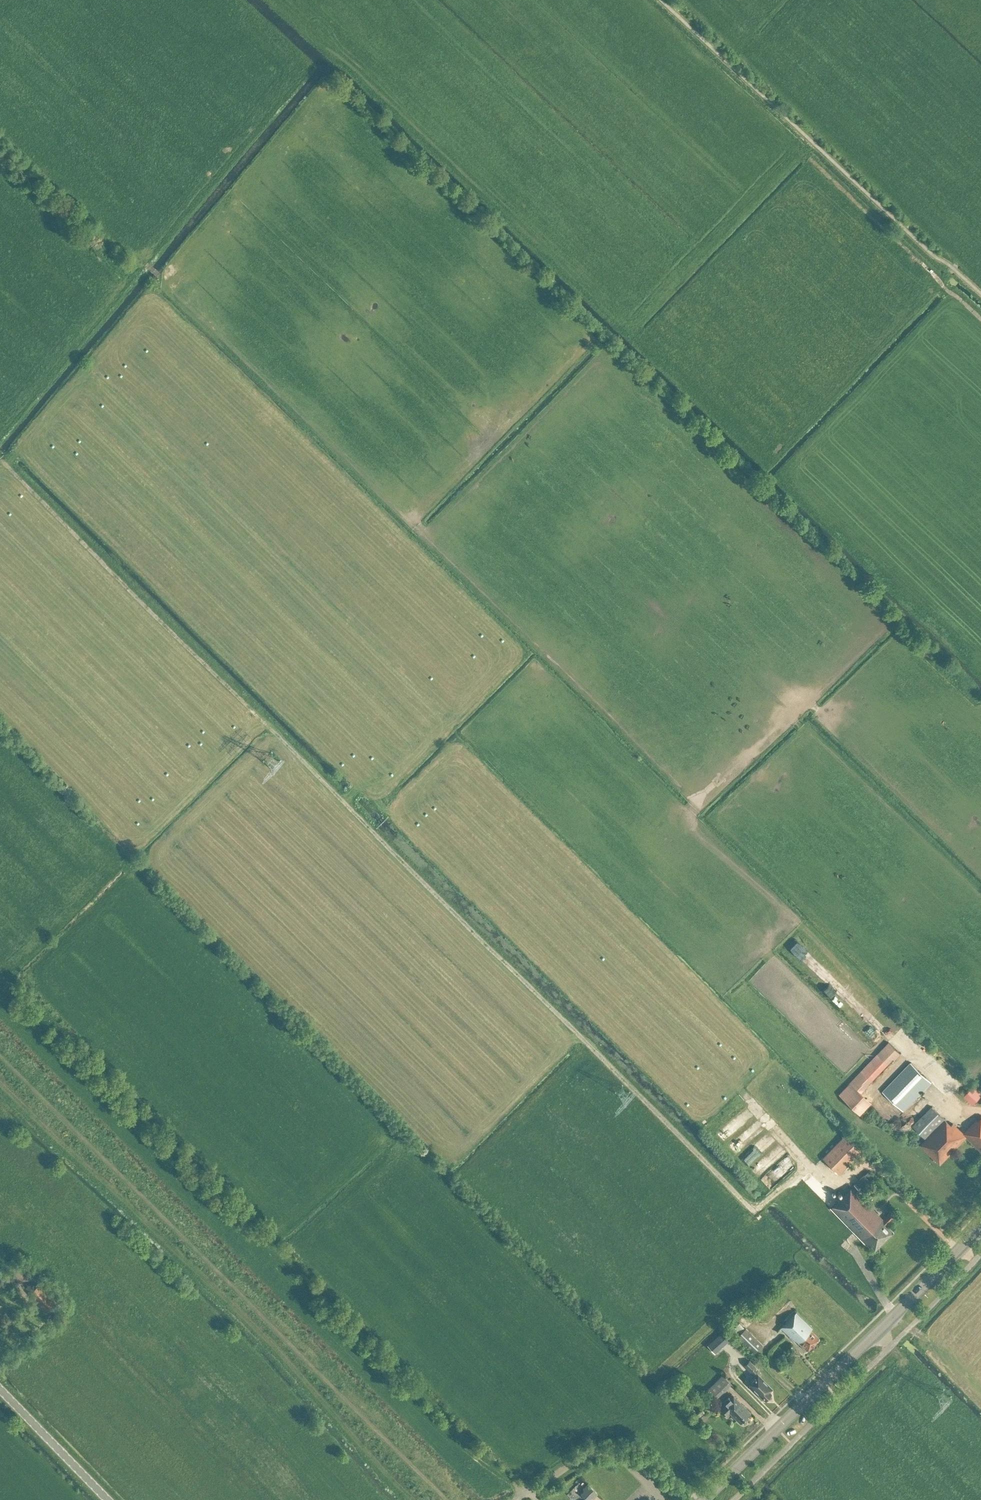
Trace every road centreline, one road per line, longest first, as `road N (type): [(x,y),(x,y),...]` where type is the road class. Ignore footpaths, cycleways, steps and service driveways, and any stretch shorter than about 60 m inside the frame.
road 1 (track): [(0,1082),(306,1381),(413,1499)]
road 2 (tertiary): [(702,1499),(980,1226)]
road 3 (unclassified): [(108,1499),(0,1390)]

